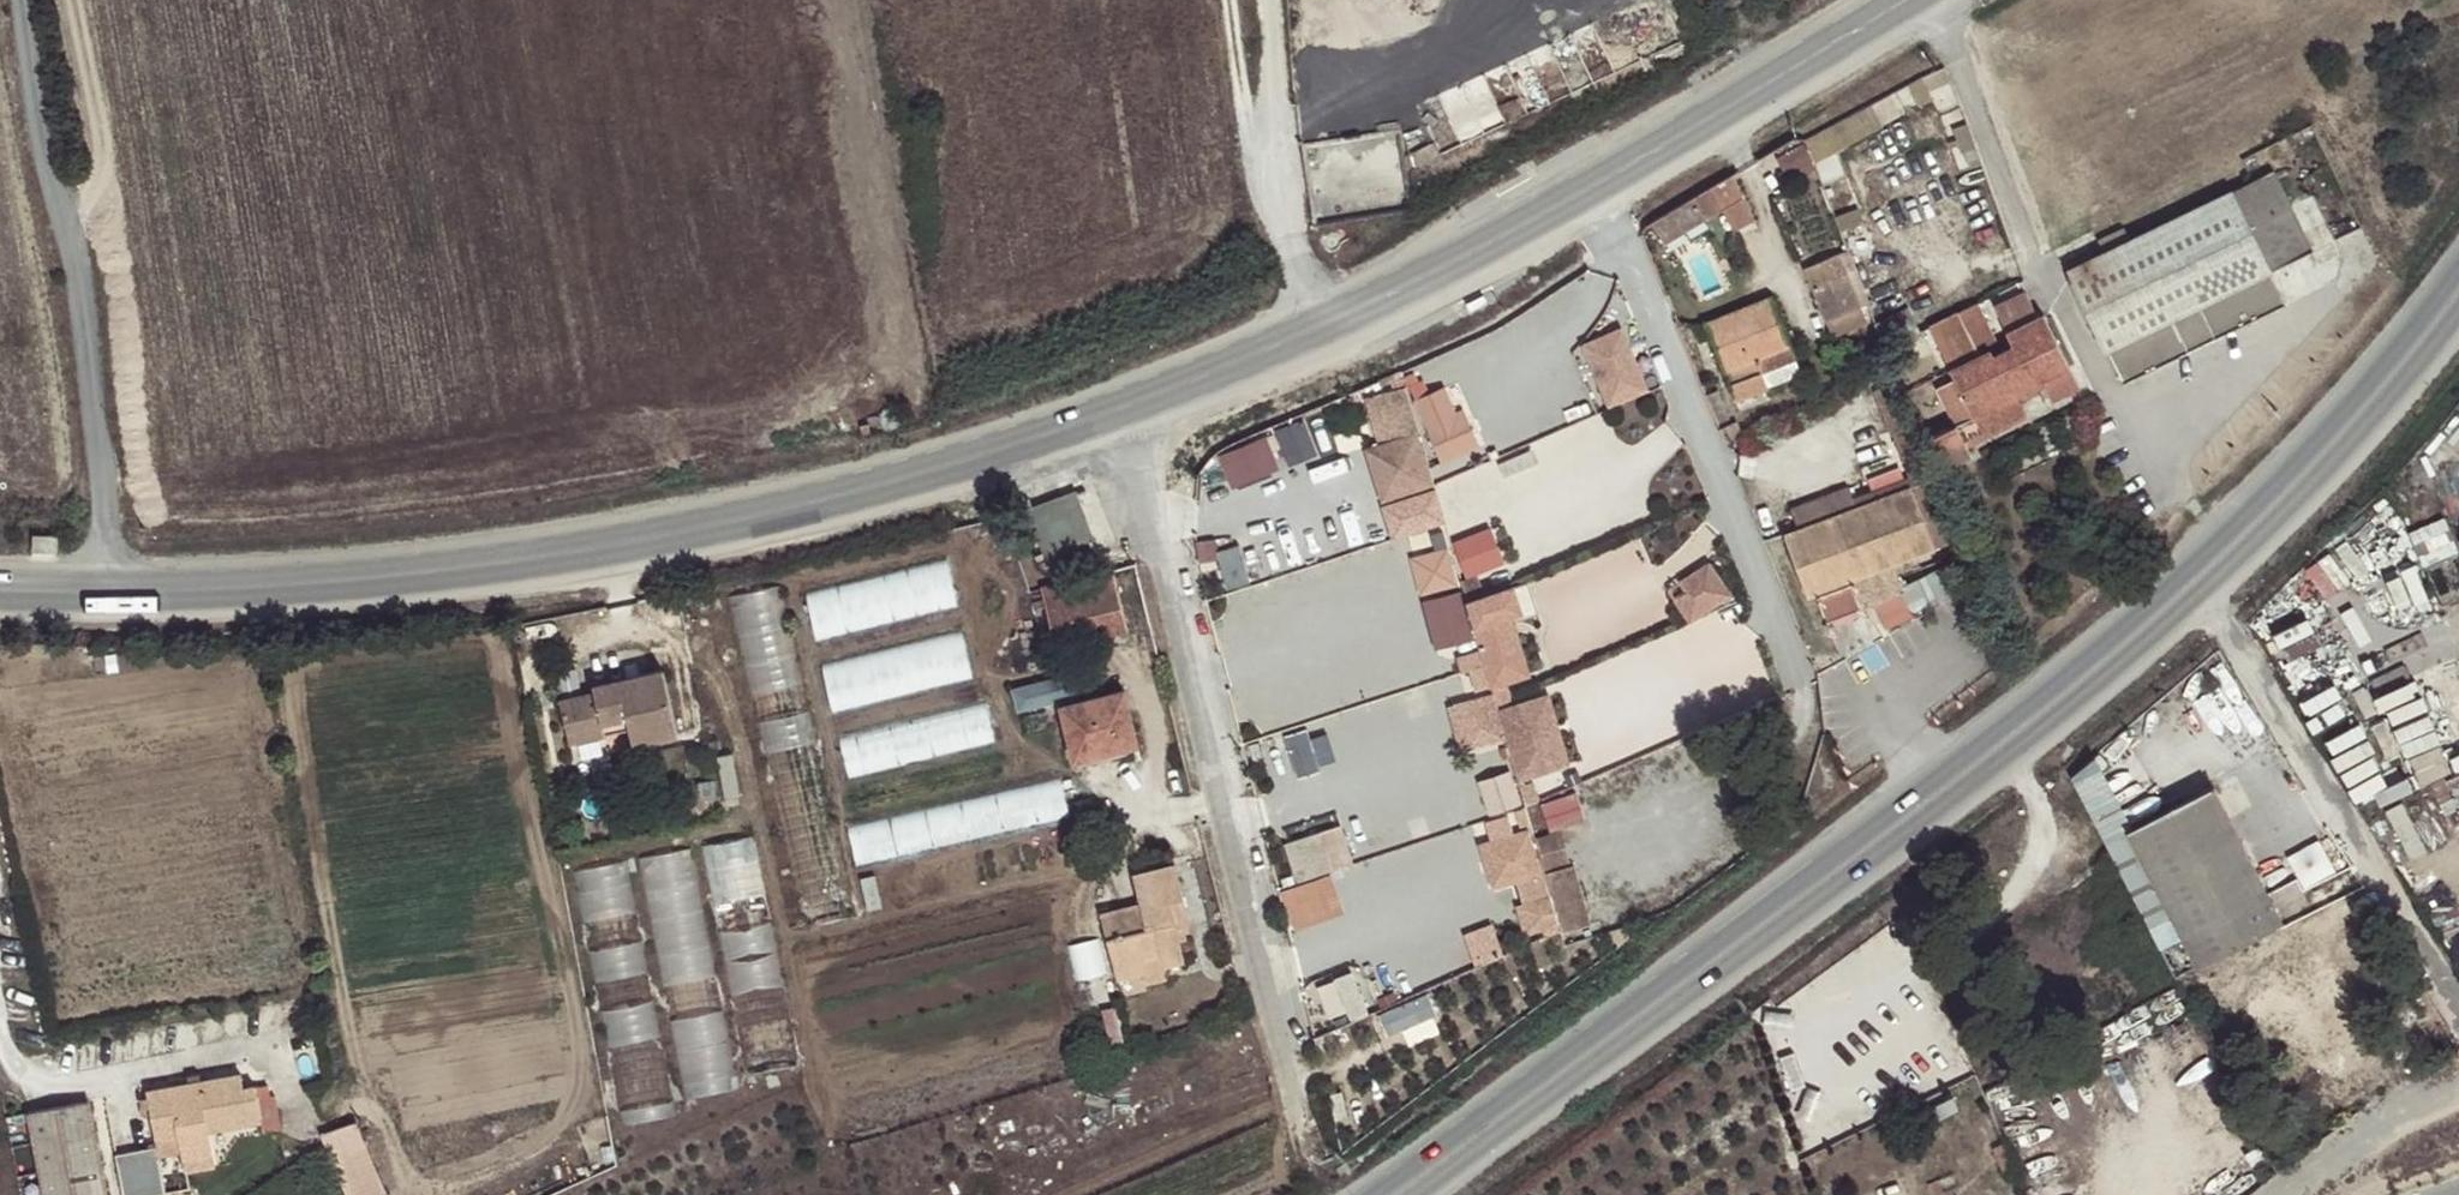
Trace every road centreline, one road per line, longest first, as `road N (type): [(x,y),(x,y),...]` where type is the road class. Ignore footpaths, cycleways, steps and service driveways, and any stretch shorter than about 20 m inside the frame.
road 1 (primary): [(2458,297),(2415,358),(2277,507),(2131,643),(2015,739),(1396,1194)]
road 2 (secondary): [(1118,411),(709,532),(276,594),(111,596)]
road 3 (secondary): [(1904,0),(1503,241),(1289,348),(1118,411)]
road 4 (unclassified): [(1313,1119),(1118,411)]
road 5 (unclassified): [(111,596),(100,418),(26,0)]

